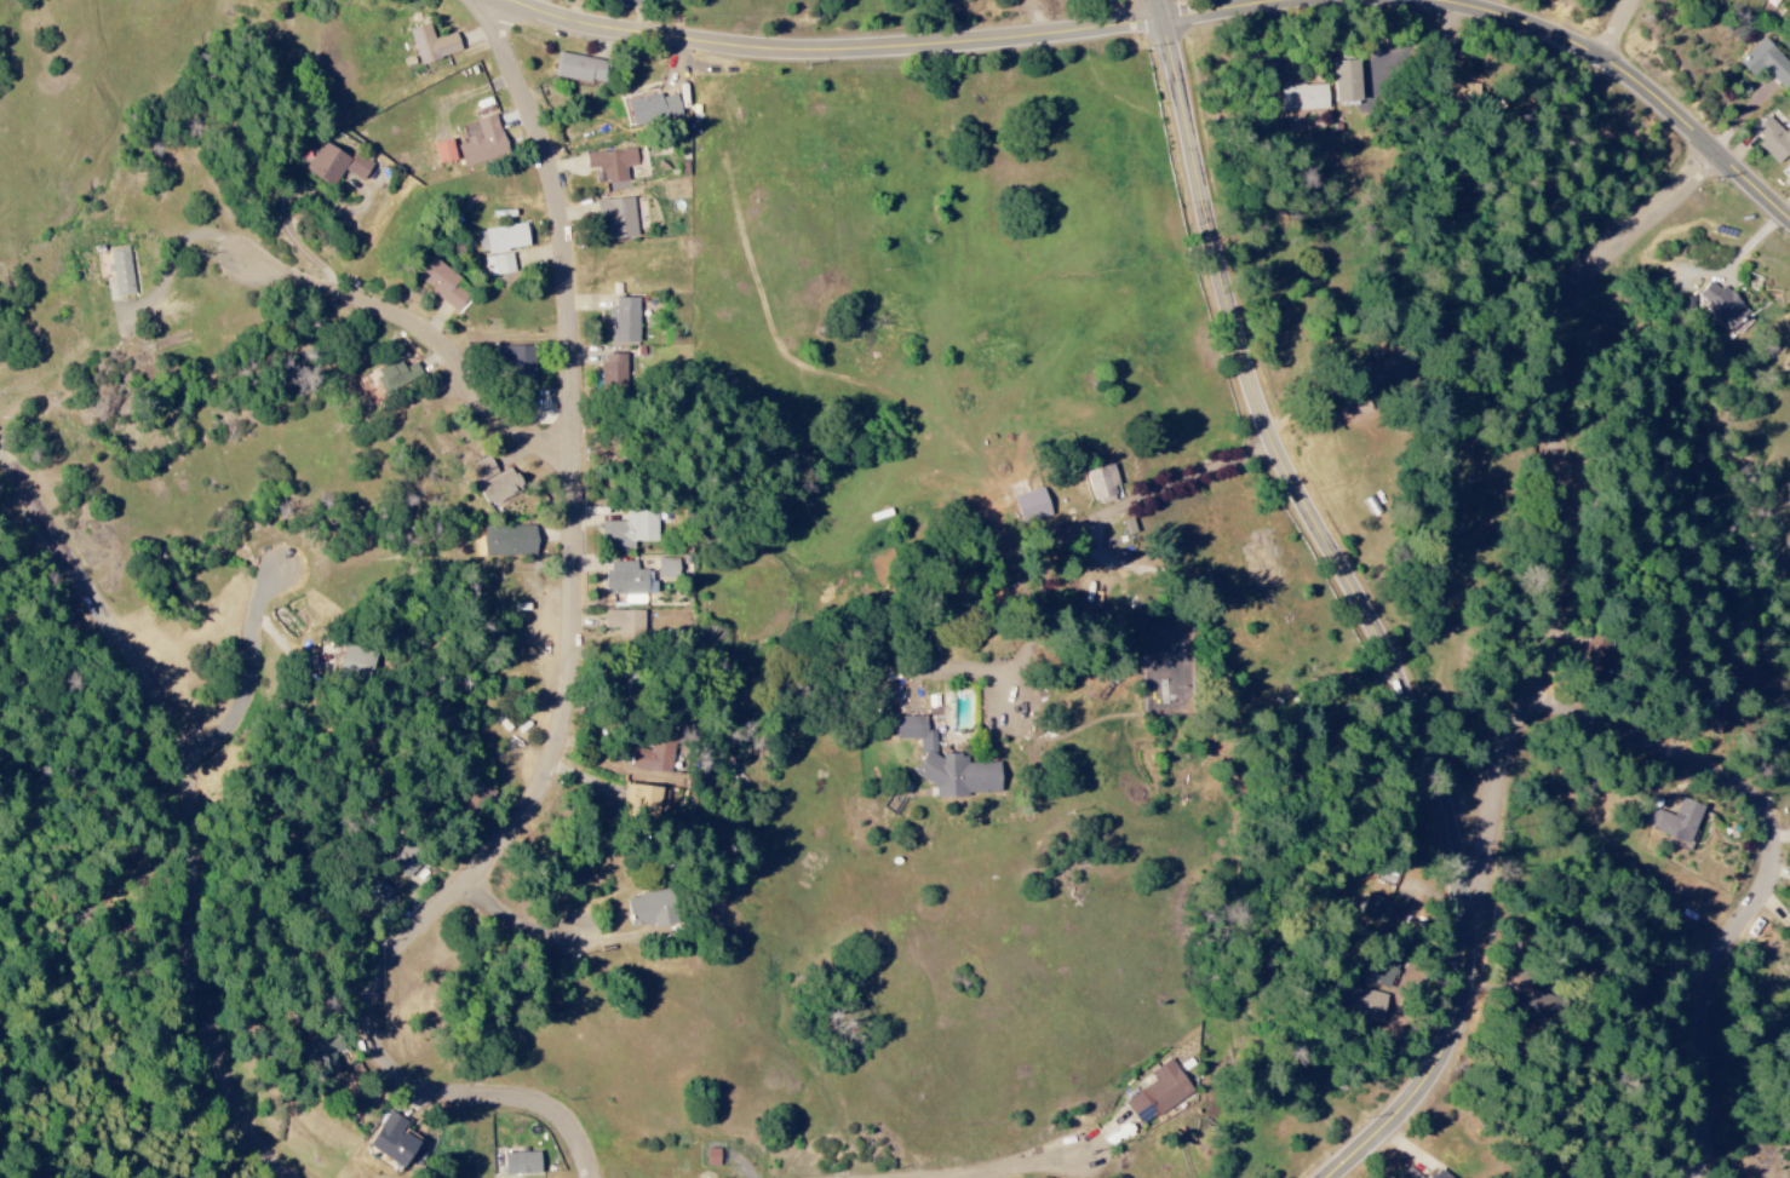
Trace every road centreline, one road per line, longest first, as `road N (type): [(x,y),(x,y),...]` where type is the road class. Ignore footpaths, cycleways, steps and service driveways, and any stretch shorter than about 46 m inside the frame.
road 1 (residential): [(597,1177),(576,1130),(561,1114),(437,1088),(419,1078),(391,1040),(386,1013),(402,964),(423,936),(541,806),(570,741),(576,689),(584,524),(572,264),(543,125),(488,0)]
road 2 (tertiary): [(1337,1177),(1416,1107),(1464,1036),(1476,931),(1435,737),(1385,624),(1304,483),(1257,369),(1163,0)]
road 3 (residential): [(1476,931),(1505,780),(1568,571),(1560,362),(1570,320),(1610,257),(1726,153)]
road 4 (residential): [(301,1177),(268,1142),(223,1038),(189,746),(0,432)]
road 5 (residential): [(1307,0),(1035,38),(826,48),(589,24),(514,0)]
road 6 (residential): [(1705,1177),(1712,999),(1723,961),(1778,864),(1771,810),(1729,775),(1534,694)]
road 7 (residential): [(1789,212),(1610,57),(1537,24),(1440,0)]
road 8 (residential): [(583,443),(522,433),(437,331),(253,260)]
road 9 (residential): [(1284,439),(1101,517),(958,603)]
road 10 (residential): [(195,764),(241,719),(266,611),(289,569)]
road 11 (residential): [(964,1177),(1094,1148)]
road 12 (residential): [(482,878),(540,920),(593,924)]

